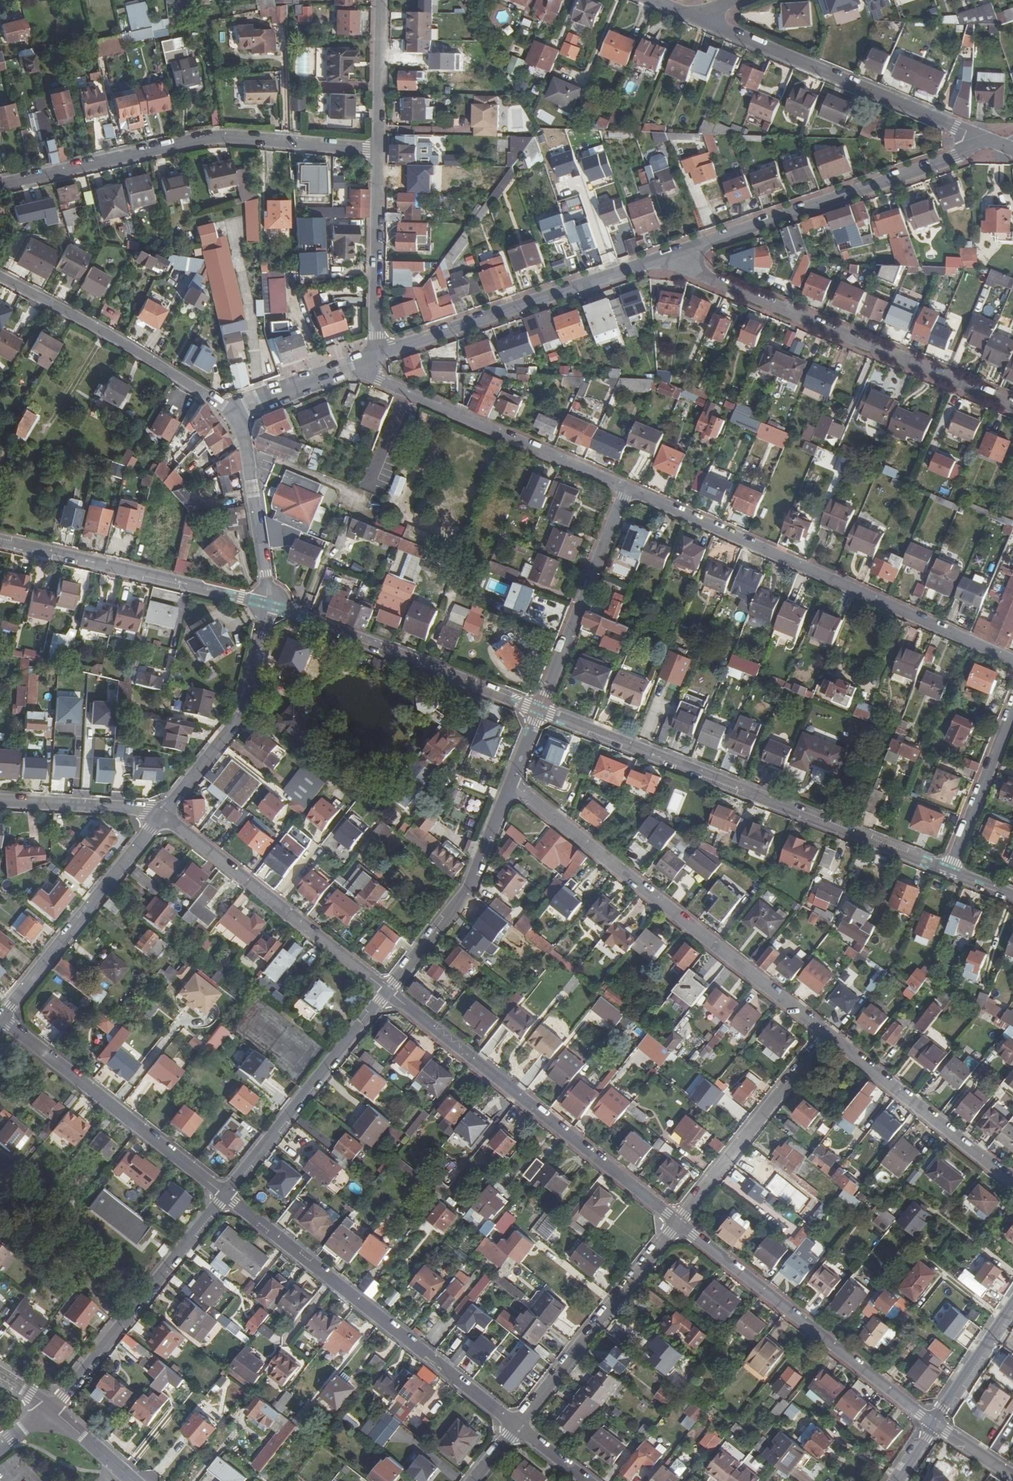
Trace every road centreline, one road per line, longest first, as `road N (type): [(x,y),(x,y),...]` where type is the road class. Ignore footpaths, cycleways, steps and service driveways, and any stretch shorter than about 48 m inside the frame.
road 1 (residential): [(950,872),(538,713)]
road 2 (residential): [(629,488),(1012,660)]
road 3 (residential): [(826,1035),(512,785)]
road 4 (residential): [(0,186),(216,135),(379,150)]
road 5 (residential): [(517,1426),(225,1195)]
road 6 (residential): [(678,1223),(388,992)]
road 7 (residential): [(1012,405),(694,271),(678,252)]
road 8 (residential): [(935,1424),(678,1223)]
road 9 (residential): [(678,252),(955,157),(977,134)]
road 10 (residential): [(380,352),(678,252)]
road 11 (residential): [(695,16),(977,134)]
road 12 (residential): [(363,361),(380,378),(629,488)]
road 13 (residential): [(269,603),(538,713)]
road 14 (residential): [(388,992),(163,813)]
road 15 (residential): [(225,1195),(1,1018)]
road 16 (residential): [(269,603),(0,541)]
road 17 (residential): [(225,1195),(53,1408)]
road 18 (residential): [(0,277),(240,408)]
road 19 (residential): [(1,1018),(163,813)]
road 20 (residential): [(225,1195),(388,992)]
road 21 (residential): [(517,1426),(678,1223)]
road 22 (residential): [(512,785),(467,889),(388,992)]
road 23 (residential): [(629,488),(538,713)]
road 24 (residential): [(163,813),(244,711),(269,603)]
road 25 (residential): [(678,1223),(826,1035)]
road 26 (residential): [(1012,1183),(826,1035)]
road 27 (residential): [(380,352),(379,150)]
road 28 (residential): [(240,408),(269,603)]
road 29 (residential): [(950,872),(1012,714)]
road 30 (residential): [(163,813),(0,800)]
road 31 (residential): [(379,150),(381,0)]
road 32 (residential): [(935,1424),(1012,1306)]
road 33 (residential): [(240,408),(363,361)]

